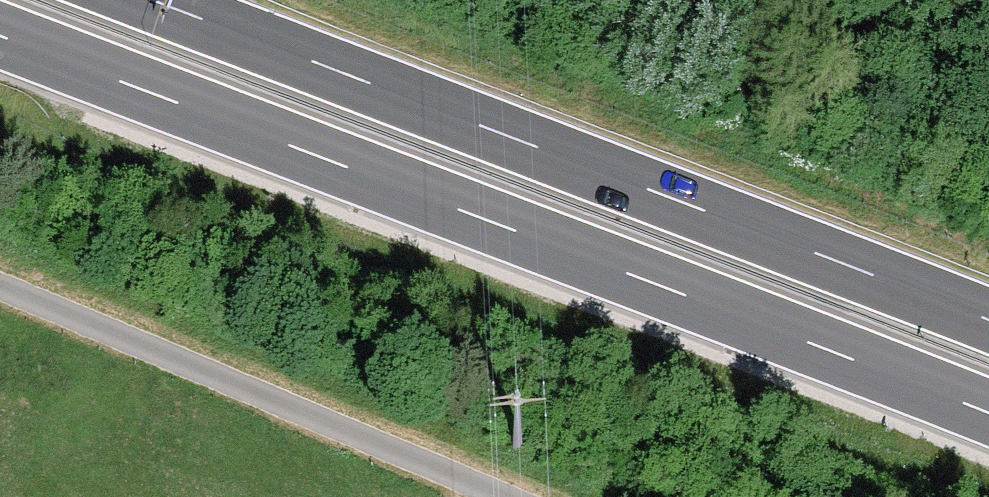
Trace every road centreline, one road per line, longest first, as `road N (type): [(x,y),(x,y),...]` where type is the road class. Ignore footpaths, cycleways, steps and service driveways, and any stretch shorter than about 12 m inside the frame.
road 1 (motorway): [(0,38),(988,414)]
road 2 (motorway): [(988,321),(150,0)]
road 3 (track): [(0,280),(537,496)]

